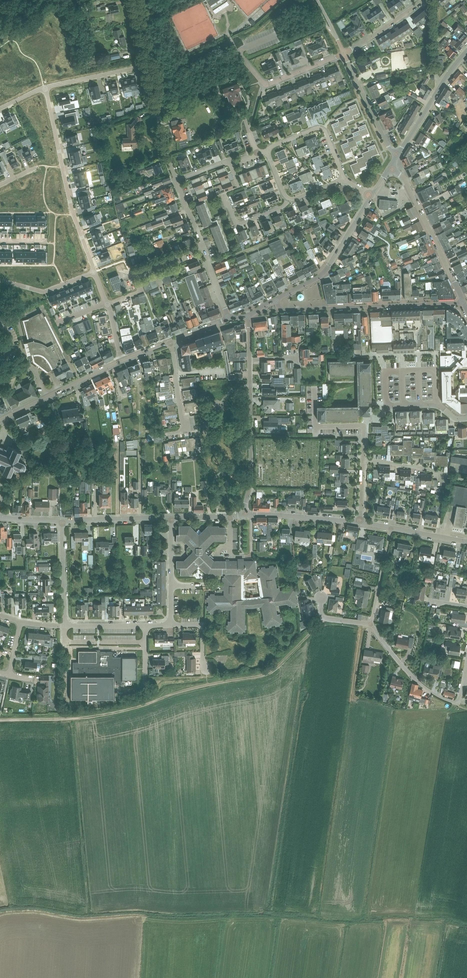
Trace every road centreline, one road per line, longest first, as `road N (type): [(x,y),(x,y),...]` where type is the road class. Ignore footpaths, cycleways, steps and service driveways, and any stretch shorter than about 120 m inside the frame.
road 1 (track): [(0,720),(108,714),(260,676),(324,619)]
road 2 (residential): [(95,272),(72,214),(45,87)]
road 3 (residential): [(275,299),(285,309),(462,301)]
road 4 (unclassified): [(244,515),(252,478),(251,359)]
road 5 (unclassified): [(462,301),(410,192),(390,170)]
road 6 (tertiary): [(275,299),(324,273),(370,198)]
road 7 (residential): [(344,53),(268,86),(230,41)]
road 8 (residential): [(463,681),(456,704),(434,693),(371,625)]
road 9 (tertiary): [(0,420),(122,361)]
road 10 (tertiary): [(396,155),(466,49)]

